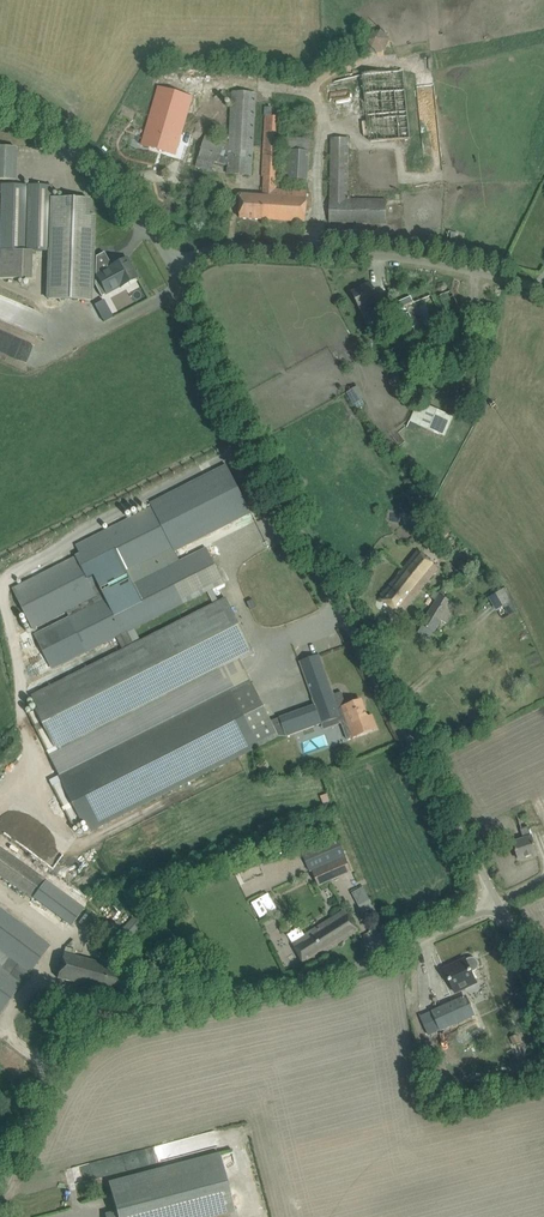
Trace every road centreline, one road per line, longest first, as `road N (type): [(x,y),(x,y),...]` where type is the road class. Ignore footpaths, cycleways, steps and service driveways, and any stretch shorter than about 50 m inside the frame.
road 1 (unclassified): [(495,911),(322,576),(175,268)]
road 2 (unclassified): [(0,1200),(48,1097),(99,1038),(341,978),(495,911)]
road 3 (unclassified): [(543,288),(378,255),(264,248),(216,252),(175,268)]
road 4 (unclassified): [(175,268),(119,189),(0,112)]

